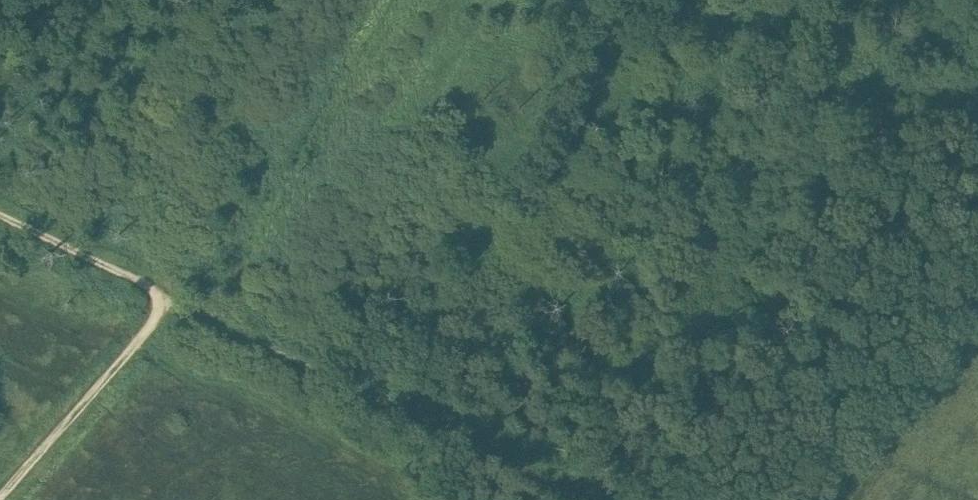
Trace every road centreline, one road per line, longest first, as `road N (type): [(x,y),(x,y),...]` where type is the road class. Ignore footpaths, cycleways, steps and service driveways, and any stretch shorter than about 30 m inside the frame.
road 1 (track): [(159,298),(155,324),(0,498)]
road 2 (track): [(0,215),(159,298)]

